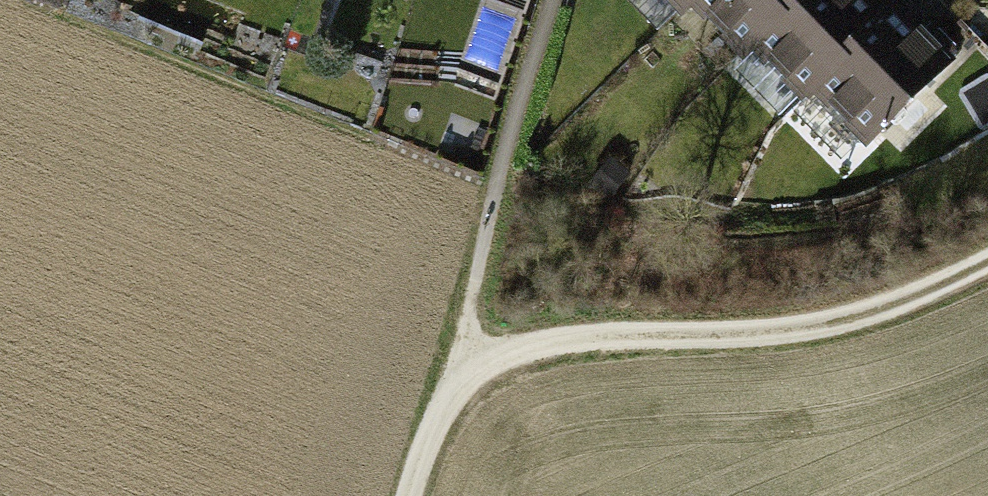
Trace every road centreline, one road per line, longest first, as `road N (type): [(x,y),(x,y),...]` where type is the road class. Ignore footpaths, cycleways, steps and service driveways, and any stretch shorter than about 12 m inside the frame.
road 1 (track): [(987,262),(921,297),(772,340),(615,333),(466,349)]
road 2 (track): [(466,349),(509,162),(566,0)]
road 3 (track): [(466,349),(421,495)]

